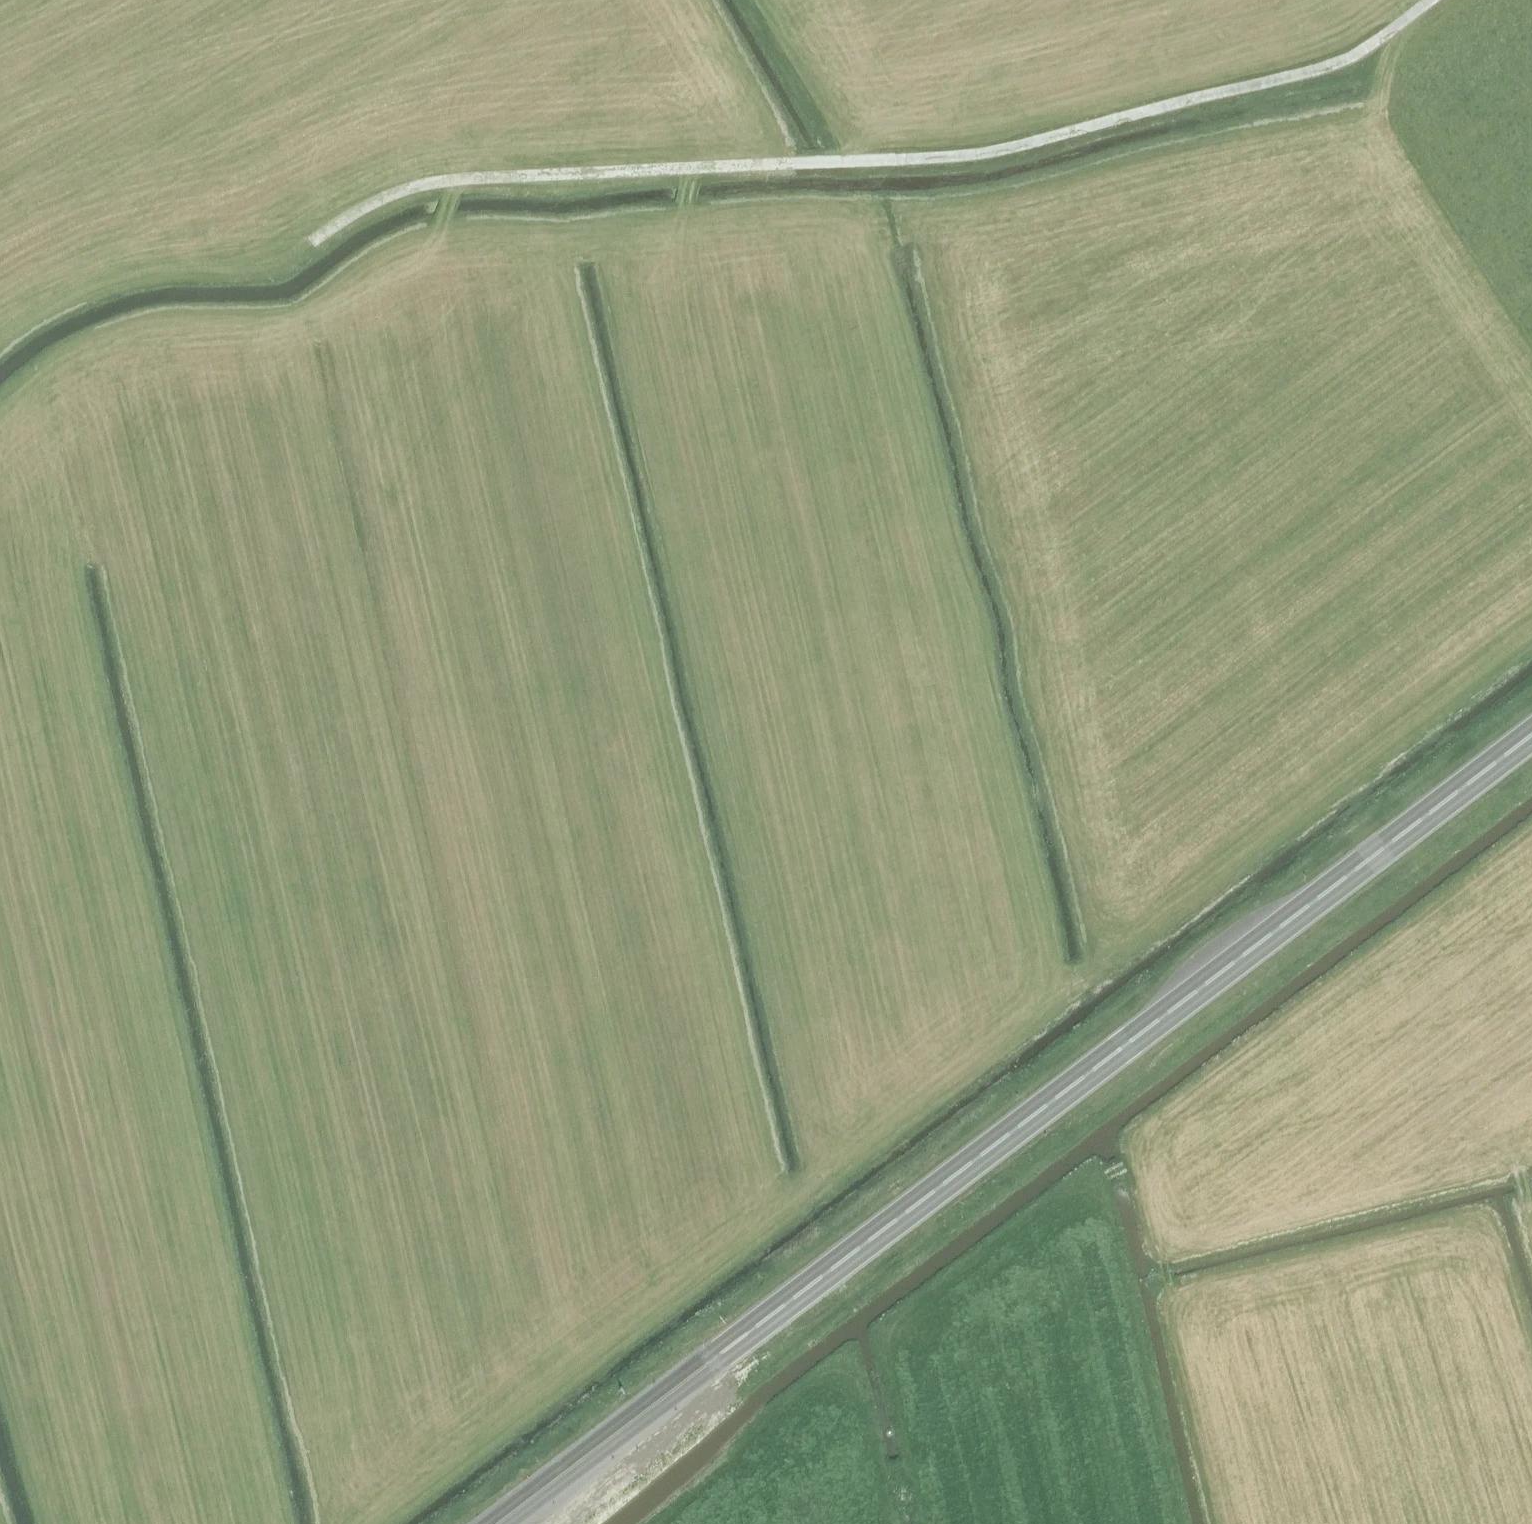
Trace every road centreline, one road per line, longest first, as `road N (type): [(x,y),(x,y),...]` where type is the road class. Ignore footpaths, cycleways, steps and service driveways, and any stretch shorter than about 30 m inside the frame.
road 1 (track): [(0,358),(94,299),(243,276),(301,258),(381,211),(433,198),(492,188),(977,166),(1338,73),(1397,42),(1448,0)]
road 2 (trunk): [(496,1523),(1531,735)]

